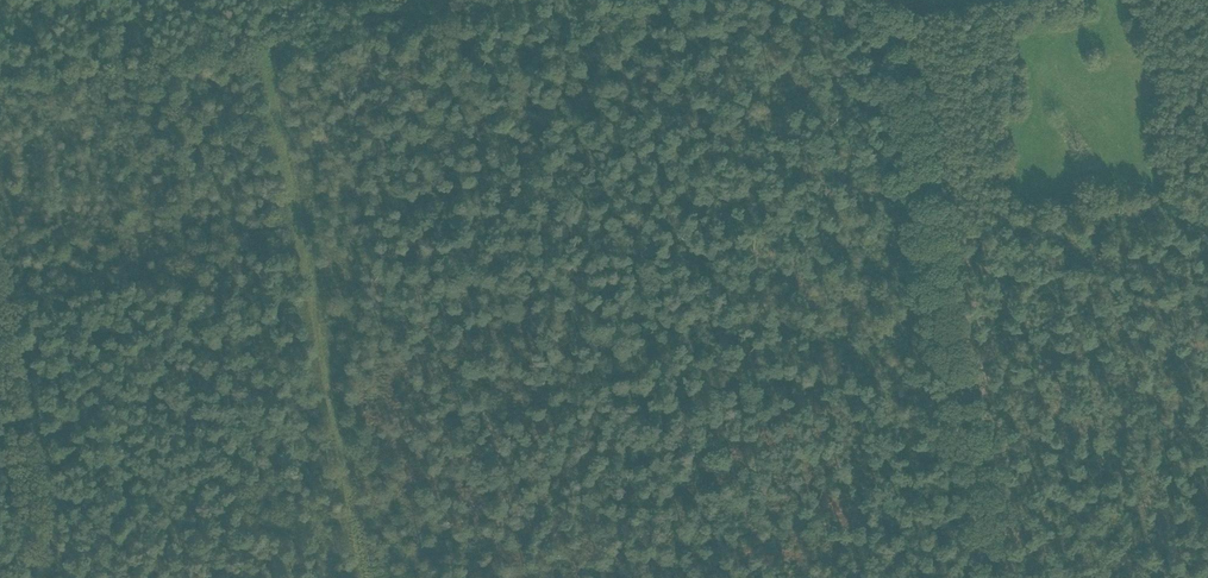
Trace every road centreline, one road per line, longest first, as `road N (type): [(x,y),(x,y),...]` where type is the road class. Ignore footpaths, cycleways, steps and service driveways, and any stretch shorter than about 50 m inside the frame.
road 1 (track): [(268,69),(364,577)]
road 2 (track): [(0,345),(46,577)]

